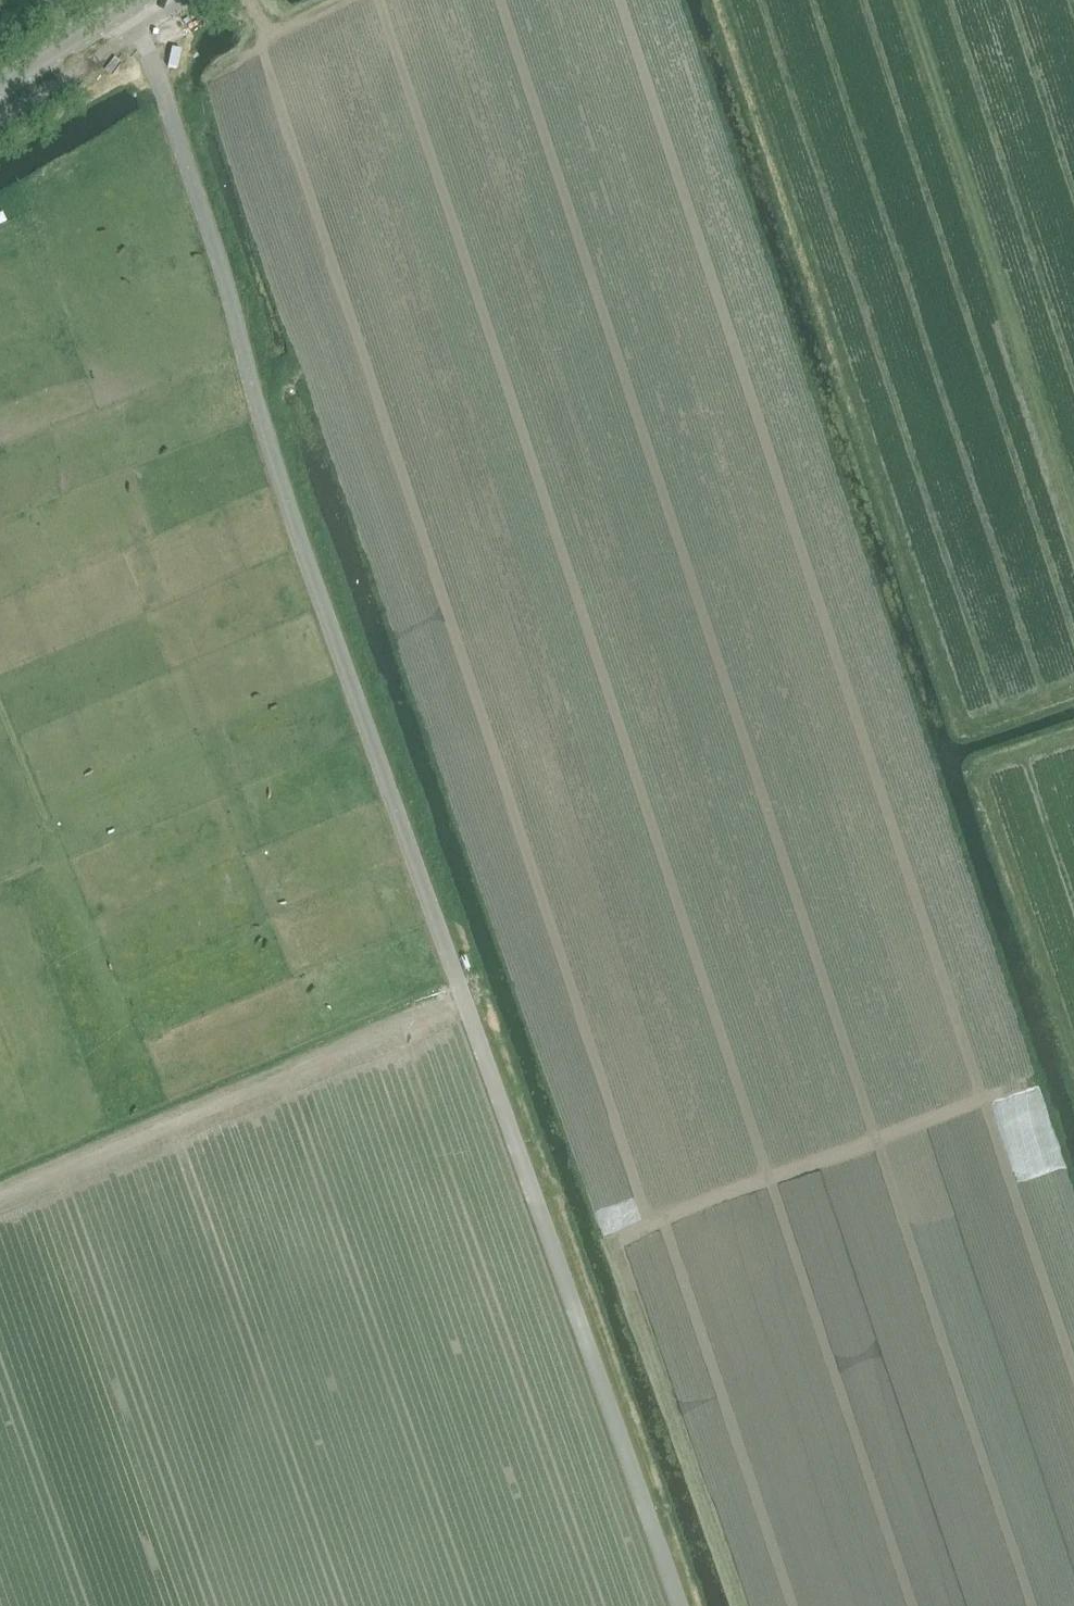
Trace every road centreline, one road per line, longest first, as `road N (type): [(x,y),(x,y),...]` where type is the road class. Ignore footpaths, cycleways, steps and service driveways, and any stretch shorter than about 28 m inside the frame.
road 1 (tertiary): [(0,86),(135,0)]

